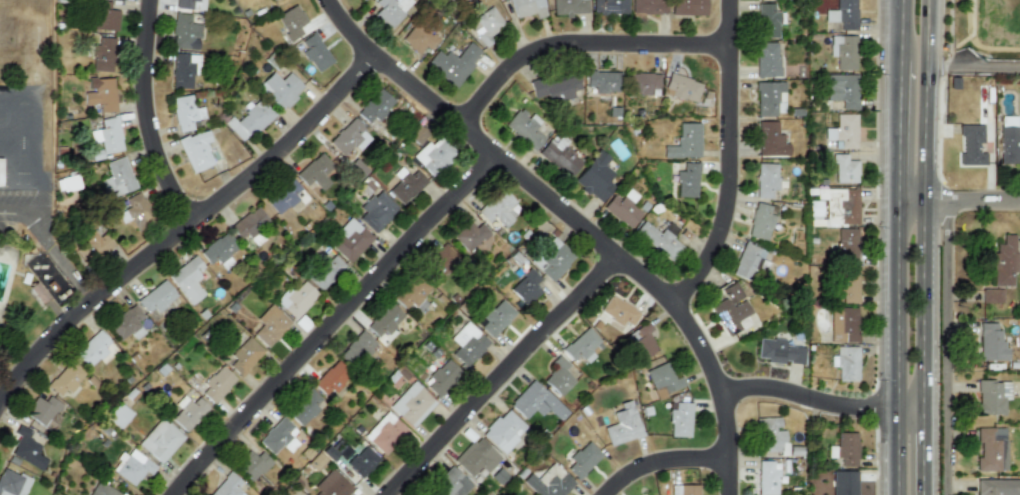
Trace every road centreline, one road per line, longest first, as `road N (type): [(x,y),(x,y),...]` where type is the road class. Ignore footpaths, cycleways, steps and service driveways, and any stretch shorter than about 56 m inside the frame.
road 1 (residential): [(732,494),(719,399),(670,311),(358,42),(326,0)]
road 2 (residential): [(0,409),(76,319),(295,141),(375,57)]
road 3 (residential): [(178,494),(495,159)]
road 4 (primary): [(923,409),(927,0)]
road 5 (residential): [(670,311),(705,264),(725,199),(728,0)]
road 6 (residential): [(391,494),(614,259)]
road 7 (residential): [(465,133),(484,95),(534,57),(574,49),(727,50)]
road 8 (residential): [(194,224),(159,162),(147,117),(152,0)]
road 9 (primary): [(898,202),(897,409)]
road 10 (residential): [(719,399),(774,393),(897,409)]
road 11 (primary): [(901,58),(898,202)]
road 12 (residential): [(609,494),(664,465),(732,465)]
road 13 (residential): [(898,202),(1019,203)]

